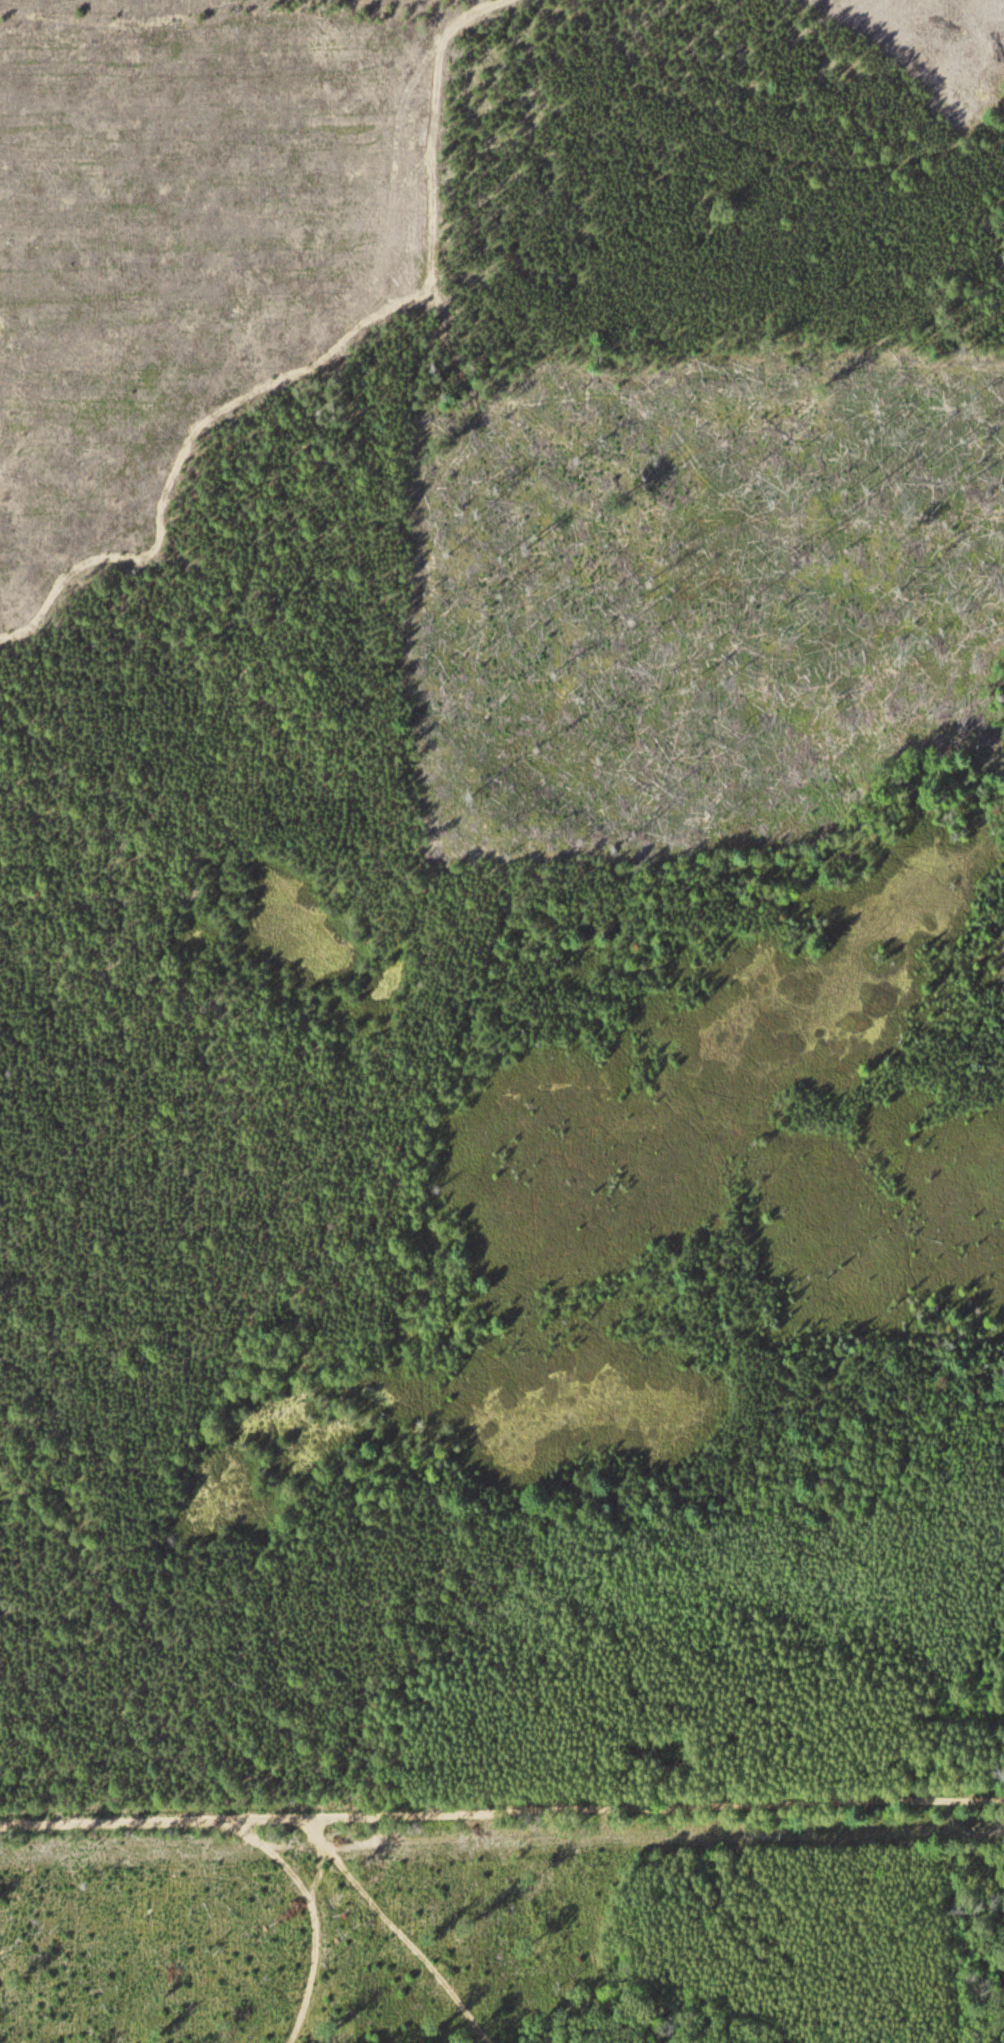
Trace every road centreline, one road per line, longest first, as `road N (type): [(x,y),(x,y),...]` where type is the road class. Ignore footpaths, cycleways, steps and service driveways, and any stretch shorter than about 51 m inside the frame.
road 1 (track): [(0,1822),(1003,1801)]
road 2 (track): [(0,625),(439,290),(449,10),(471,0)]
road 3 (track): [(302,1815),(490,2042)]
road 4 (track): [(0,16),(166,21),(277,0)]
road 5 (track): [(281,2042),(304,1978),(304,1893),(290,1869),(228,1818)]

